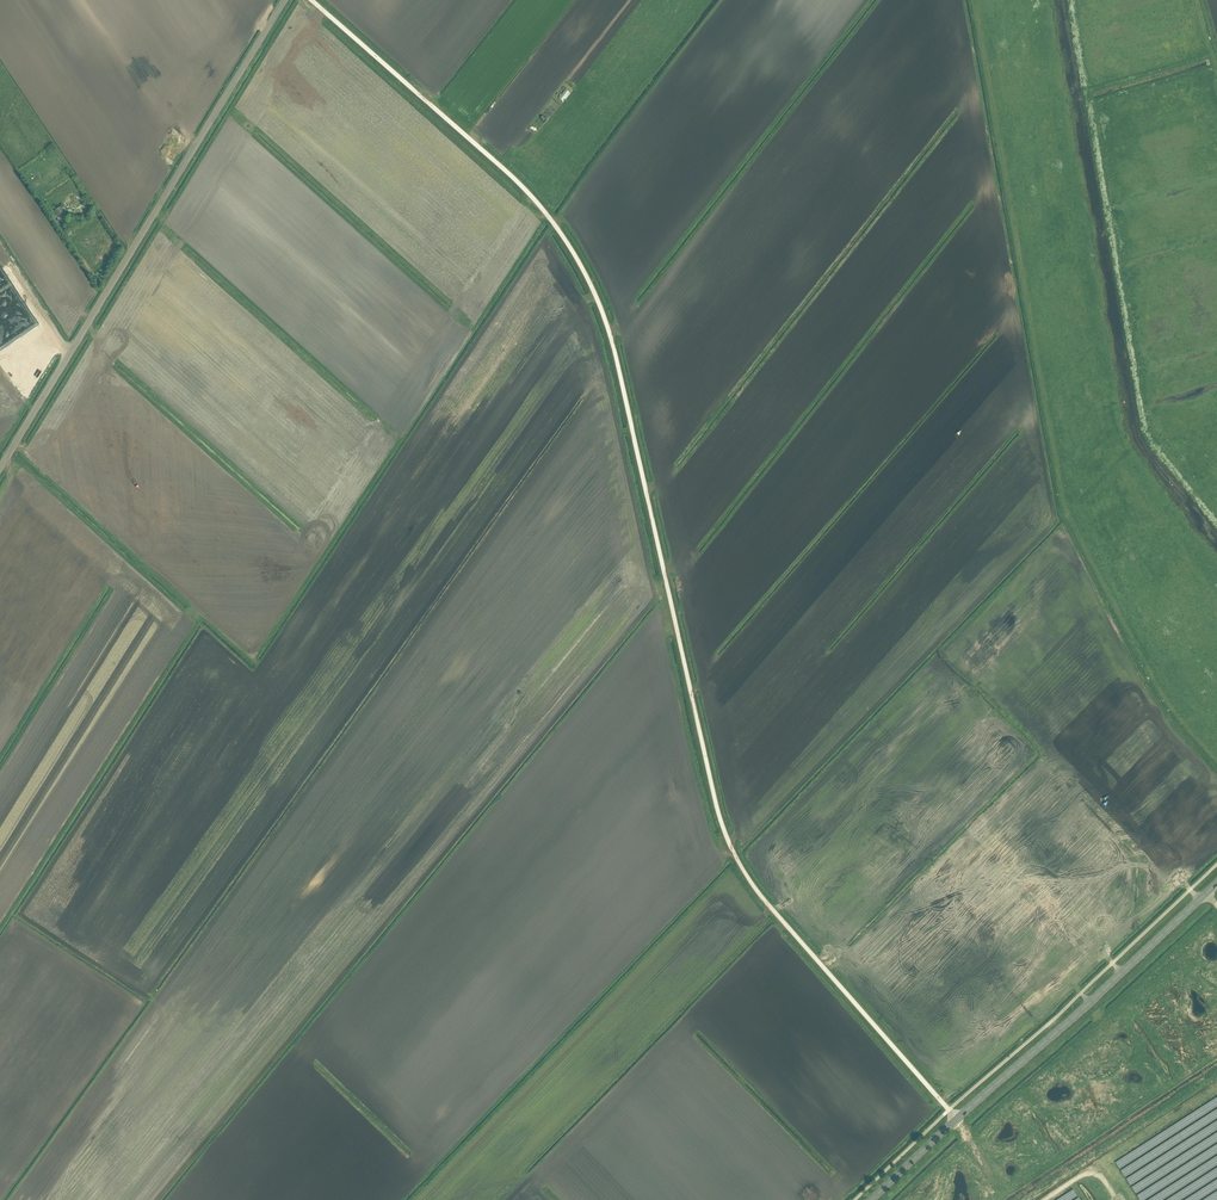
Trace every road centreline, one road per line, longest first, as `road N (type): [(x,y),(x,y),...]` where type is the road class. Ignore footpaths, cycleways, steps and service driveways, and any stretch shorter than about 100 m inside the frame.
road 1 (unclassified): [(956,1119),(736,857),(715,801),(613,348),(571,249),(530,195),(311,0)]
road 2 (track): [(1216,529),(1143,434),(1066,0)]
road 3 (tertiary): [(0,469),(284,0)]
road 4 (tertiary): [(956,1119),(1216,884)]

